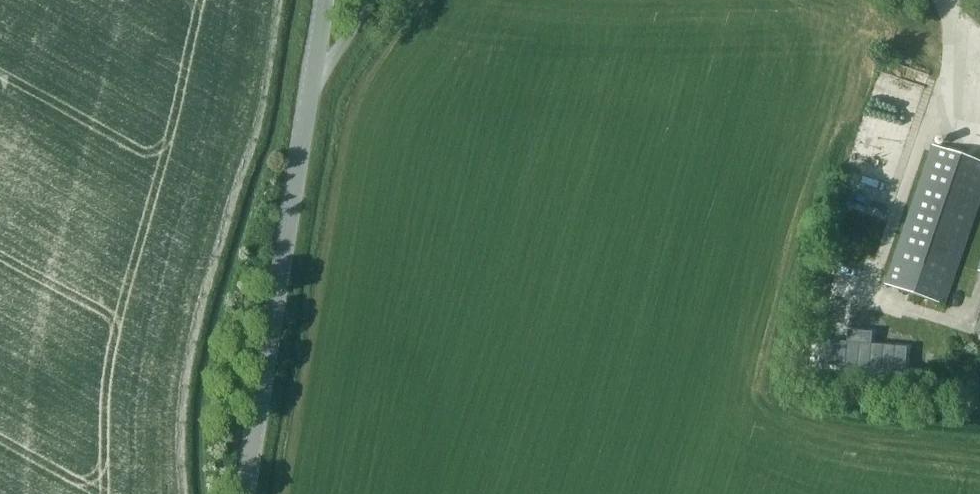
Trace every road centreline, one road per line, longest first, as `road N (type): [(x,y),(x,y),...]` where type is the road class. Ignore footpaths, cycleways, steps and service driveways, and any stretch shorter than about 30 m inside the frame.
road 1 (tertiary): [(245,493),(312,78)]

